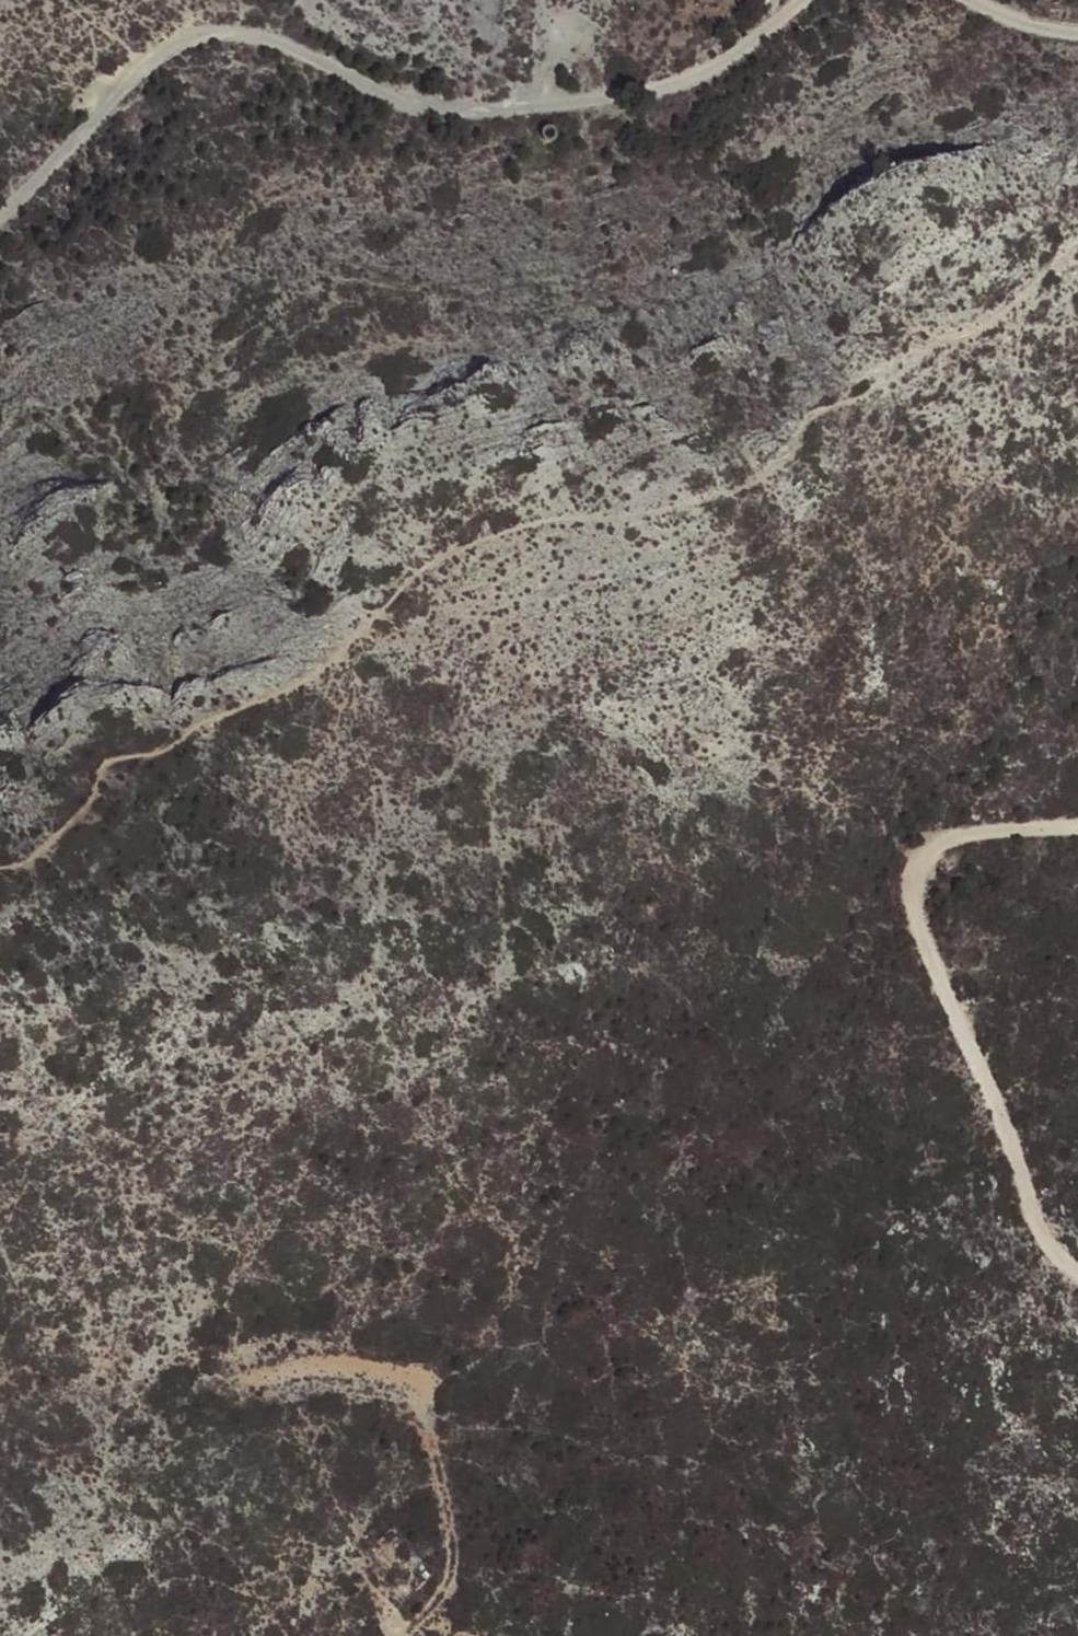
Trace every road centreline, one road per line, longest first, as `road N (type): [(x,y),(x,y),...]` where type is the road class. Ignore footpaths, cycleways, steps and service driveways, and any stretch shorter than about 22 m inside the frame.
road 1 (track): [(829,0),(724,73),(547,106),(374,90),(293,39),(188,30),(56,168),(0,210)]
road 2 (track): [(1077,1270),(1046,1240),(920,939),(911,888),(931,847),(972,833),(1077,827)]
road 3 (track): [(401,1635),(439,1595),(451,1551),(414,1399)]

